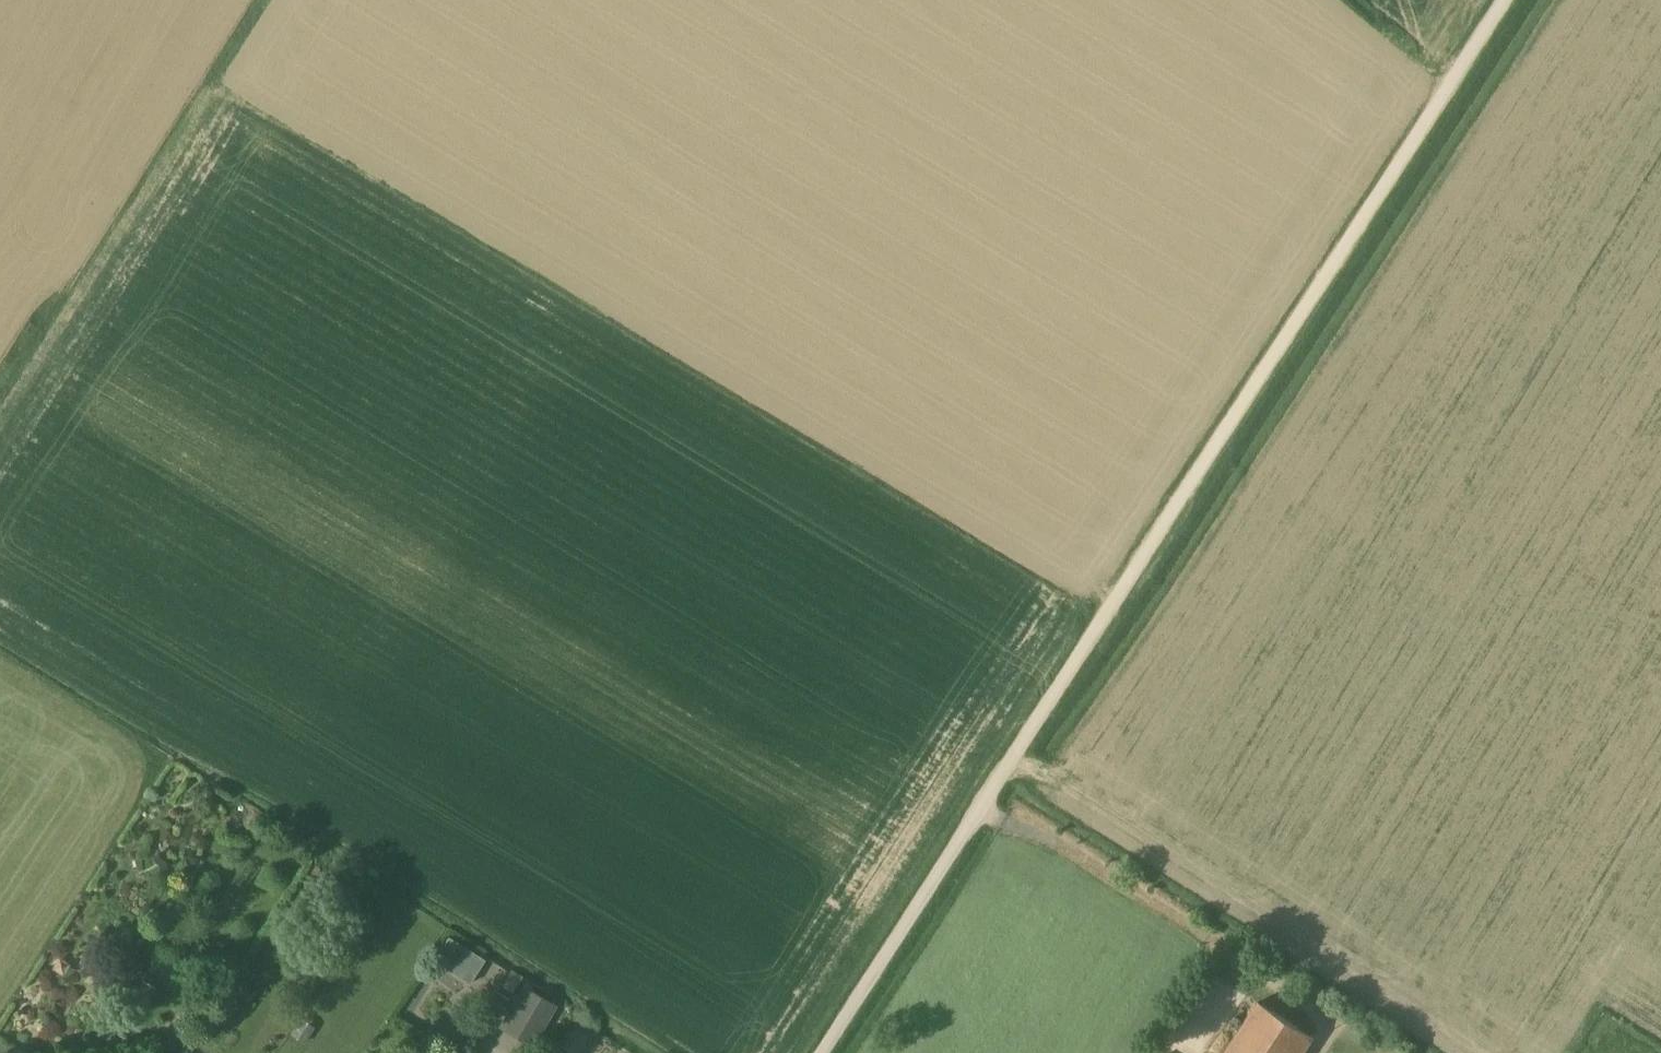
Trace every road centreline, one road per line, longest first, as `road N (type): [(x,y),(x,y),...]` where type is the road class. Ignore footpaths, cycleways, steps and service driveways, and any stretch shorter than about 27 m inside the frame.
road 1 (unclassified): [(825,1052),(1507,0)]

